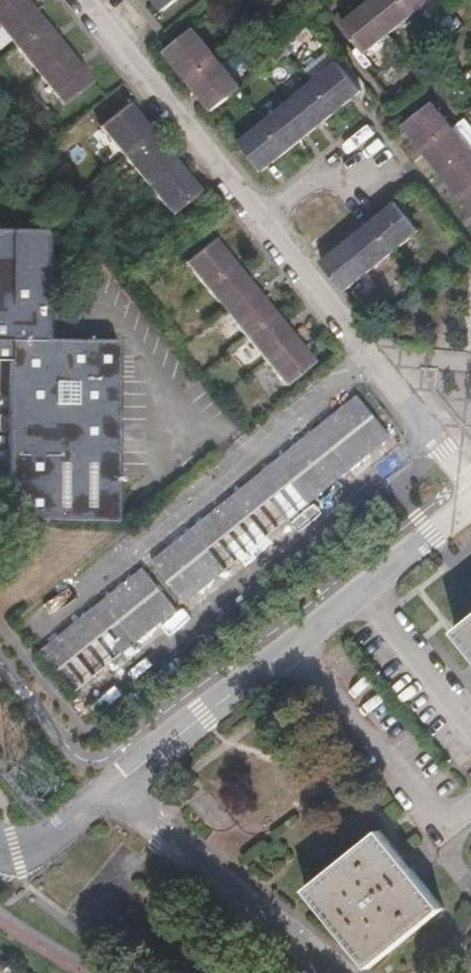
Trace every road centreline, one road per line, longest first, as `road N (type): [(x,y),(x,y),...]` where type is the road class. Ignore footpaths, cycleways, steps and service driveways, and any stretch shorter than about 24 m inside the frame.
road 1 (residential): [(429,438),(85,709)]
road 2 (residential): [(363,358),(26,631)]
road 3 (residential): [(116,781),(354,972)]
road 4 (residential): [(77,0),(255,223)]
road 5 (residential): [(470,804),(429,834),(291,648)]
road 6 (residential): [(291,648),(116,781)]
road 7 (residential): [(362,594),(470,735)]
road 8 (residential): [(255,223),(363,358)]
road 9 (residential): [(255,223),(352,148),(378,181)]
road 10 (residential): [(470,499),(362,594)]
road 11 (residential): [(0,851),(116,781)]

